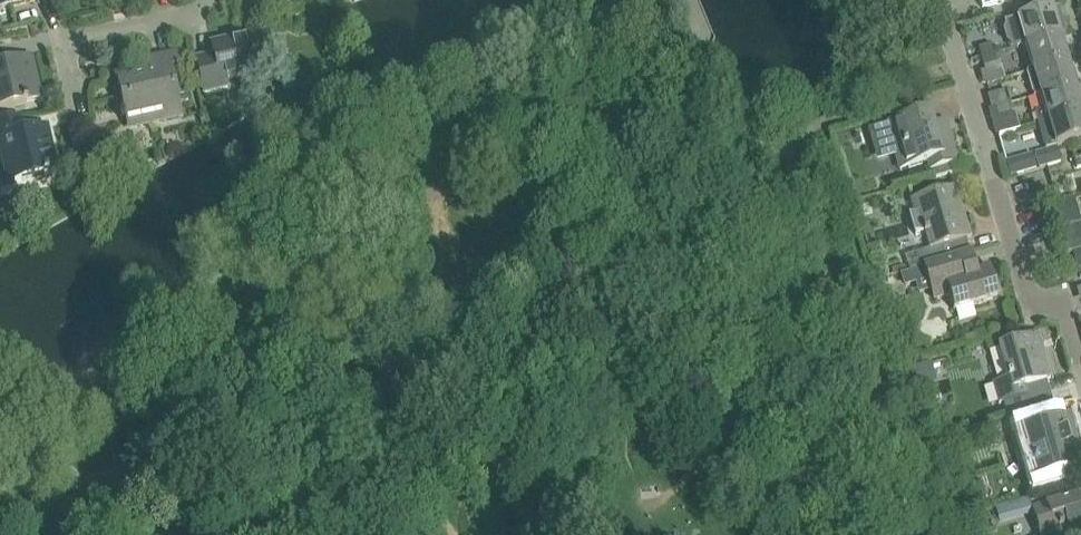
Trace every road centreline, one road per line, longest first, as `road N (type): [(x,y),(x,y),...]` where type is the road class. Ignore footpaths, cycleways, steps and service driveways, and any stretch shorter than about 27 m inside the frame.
road 1 (residential): [(1080,369),(1065,309),(1028,293),(950,0)]
road 2 (residential): [(206,0),(182,16),(74,38),(66,52),(77,97)]

